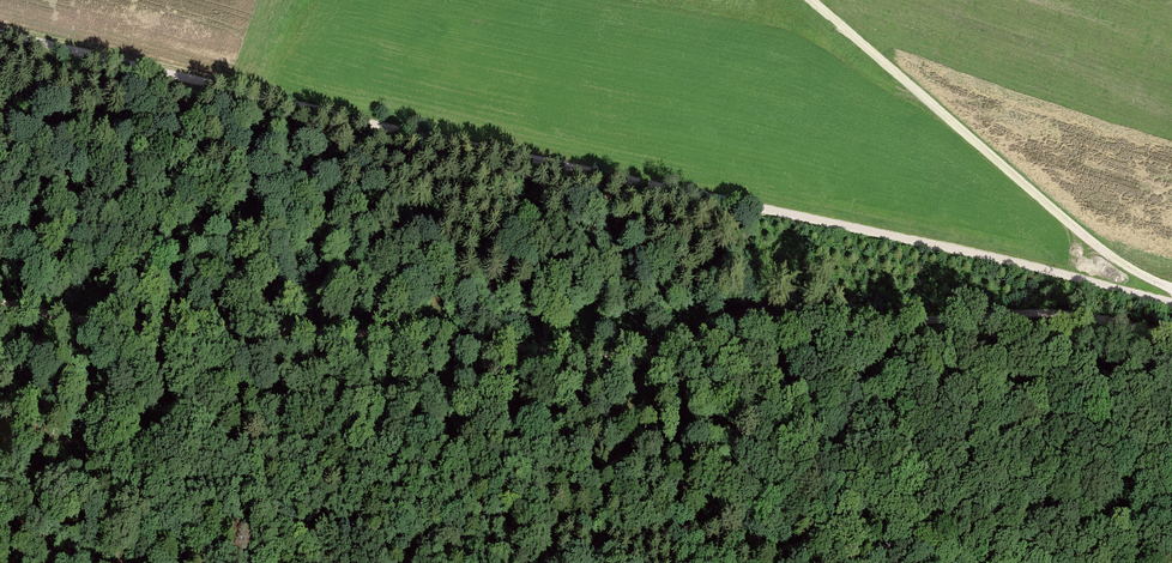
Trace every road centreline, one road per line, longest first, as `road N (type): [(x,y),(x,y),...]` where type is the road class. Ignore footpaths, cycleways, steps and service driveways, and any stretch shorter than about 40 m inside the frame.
road 1 (track): [(1171,308),(910,236),(0,38)]
road 2 (track): [(1171,343),(1104,313),(1059,308),(764,325),(637,354),(443,336),(102,322),(0,301)]
road 3 (track): [(809,0),(1122,265),(1171,286)]

